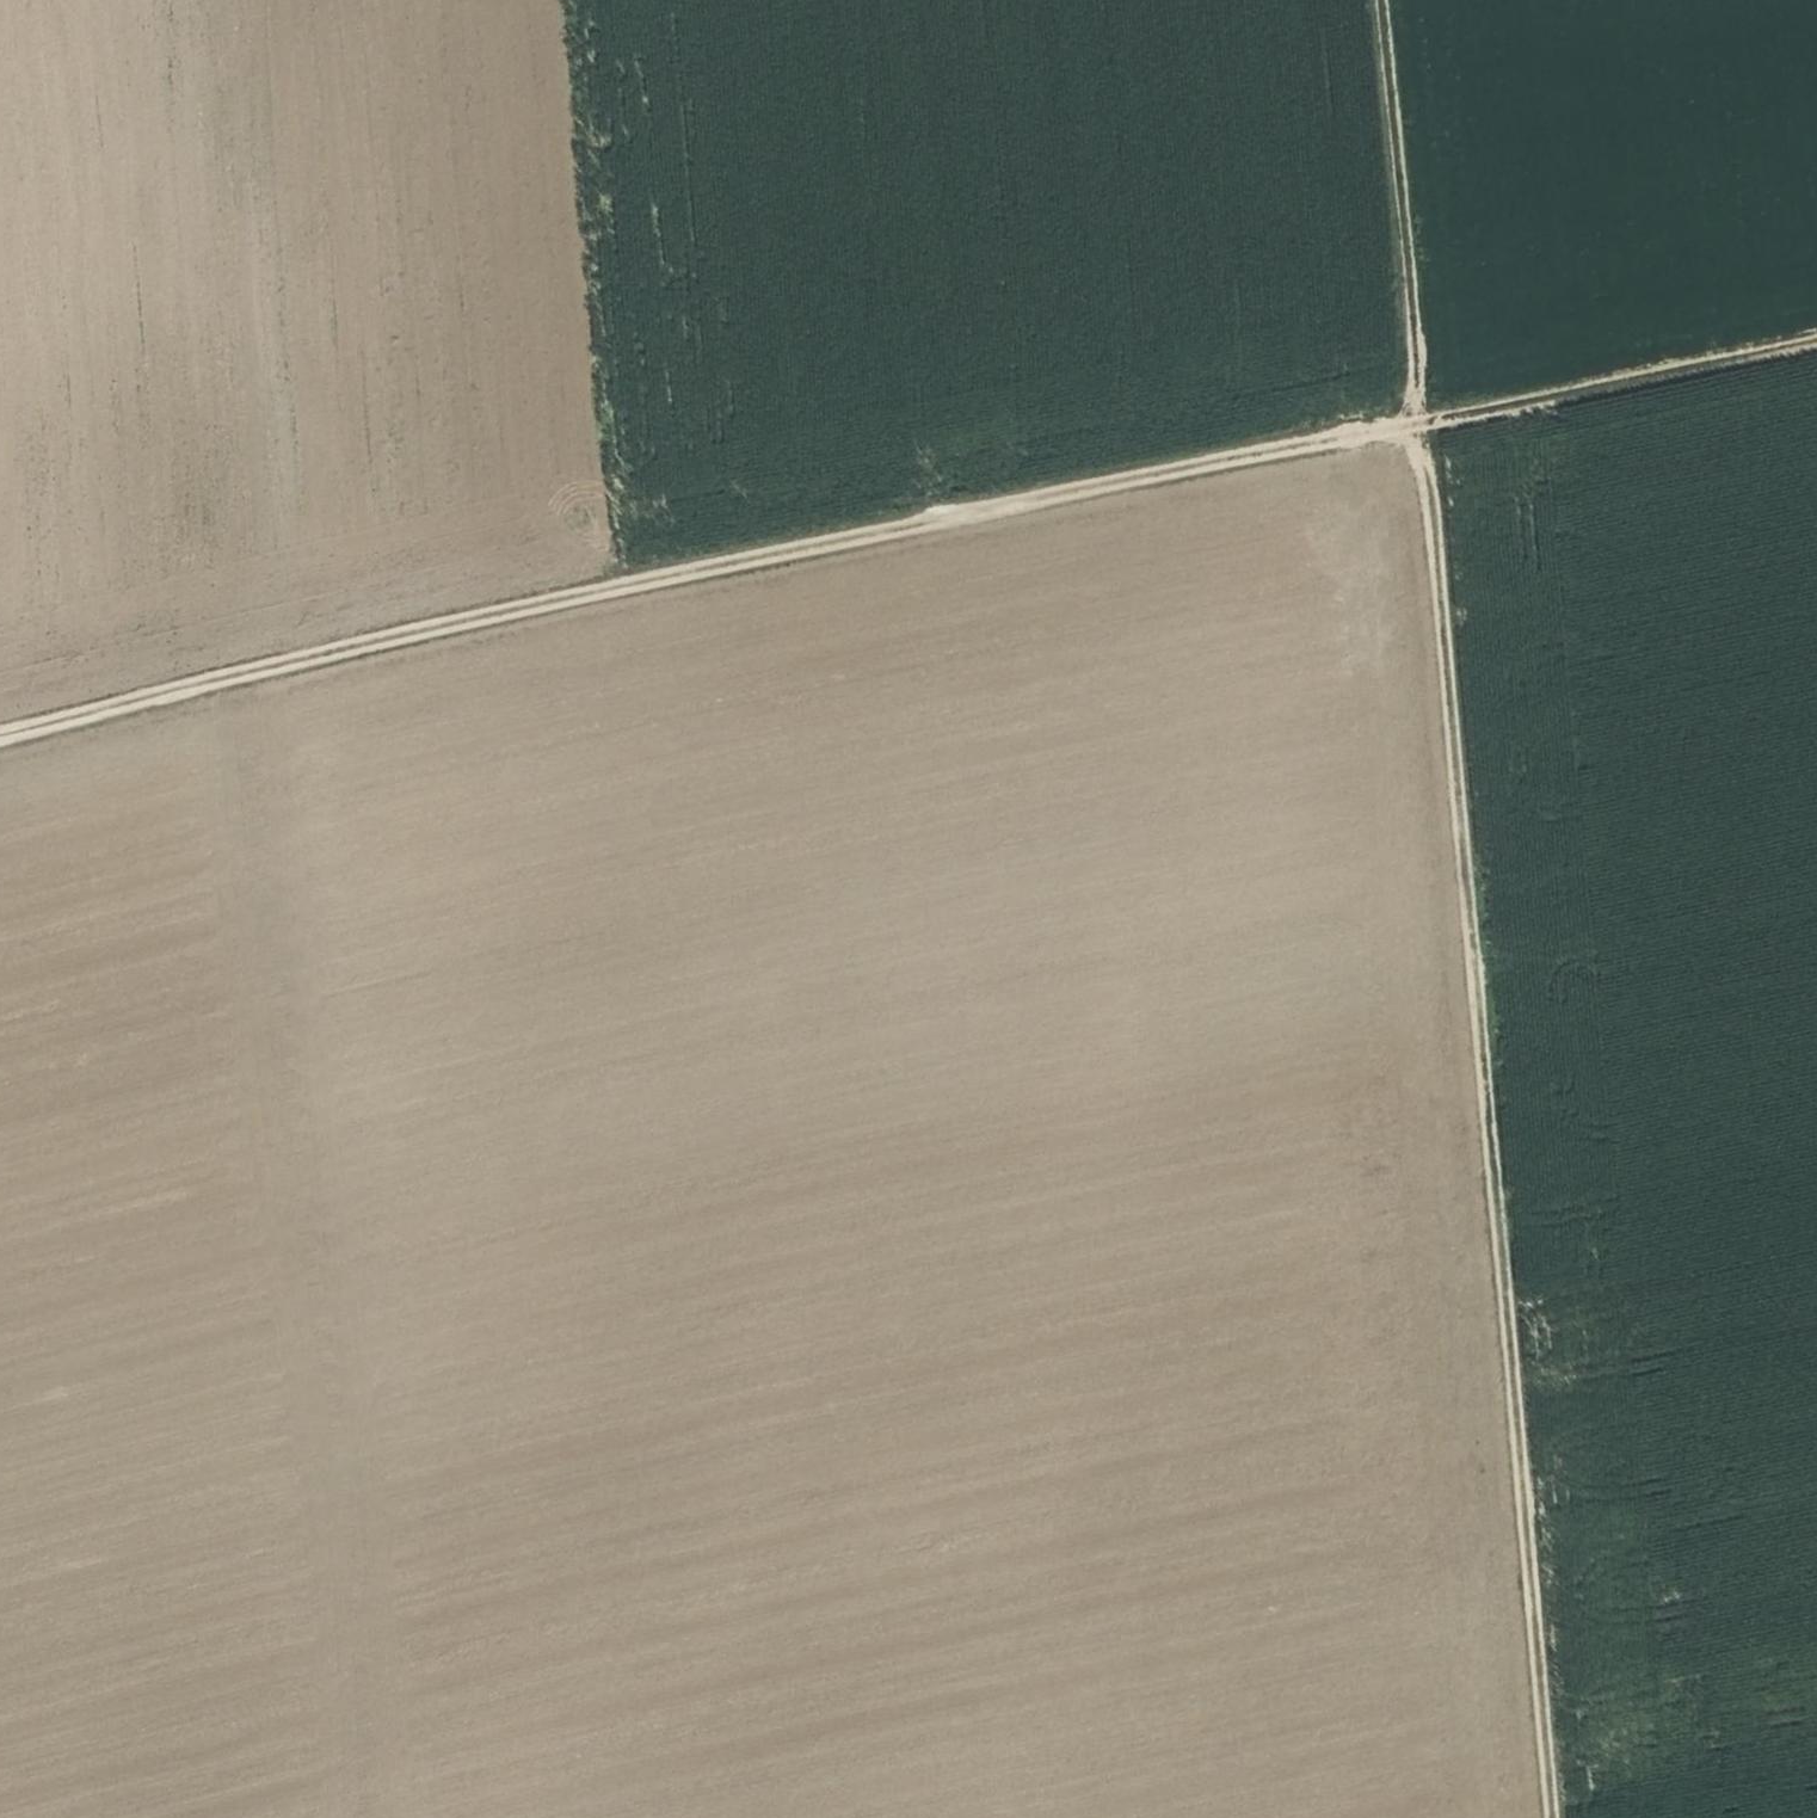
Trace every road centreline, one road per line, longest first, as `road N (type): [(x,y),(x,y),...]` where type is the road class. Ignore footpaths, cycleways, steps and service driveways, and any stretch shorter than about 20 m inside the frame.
road 1 (track): [(1816,343),(268,653),(0,724)]
road 2 (track): [(1557,1817),(1526,1374),(1390,0)]

